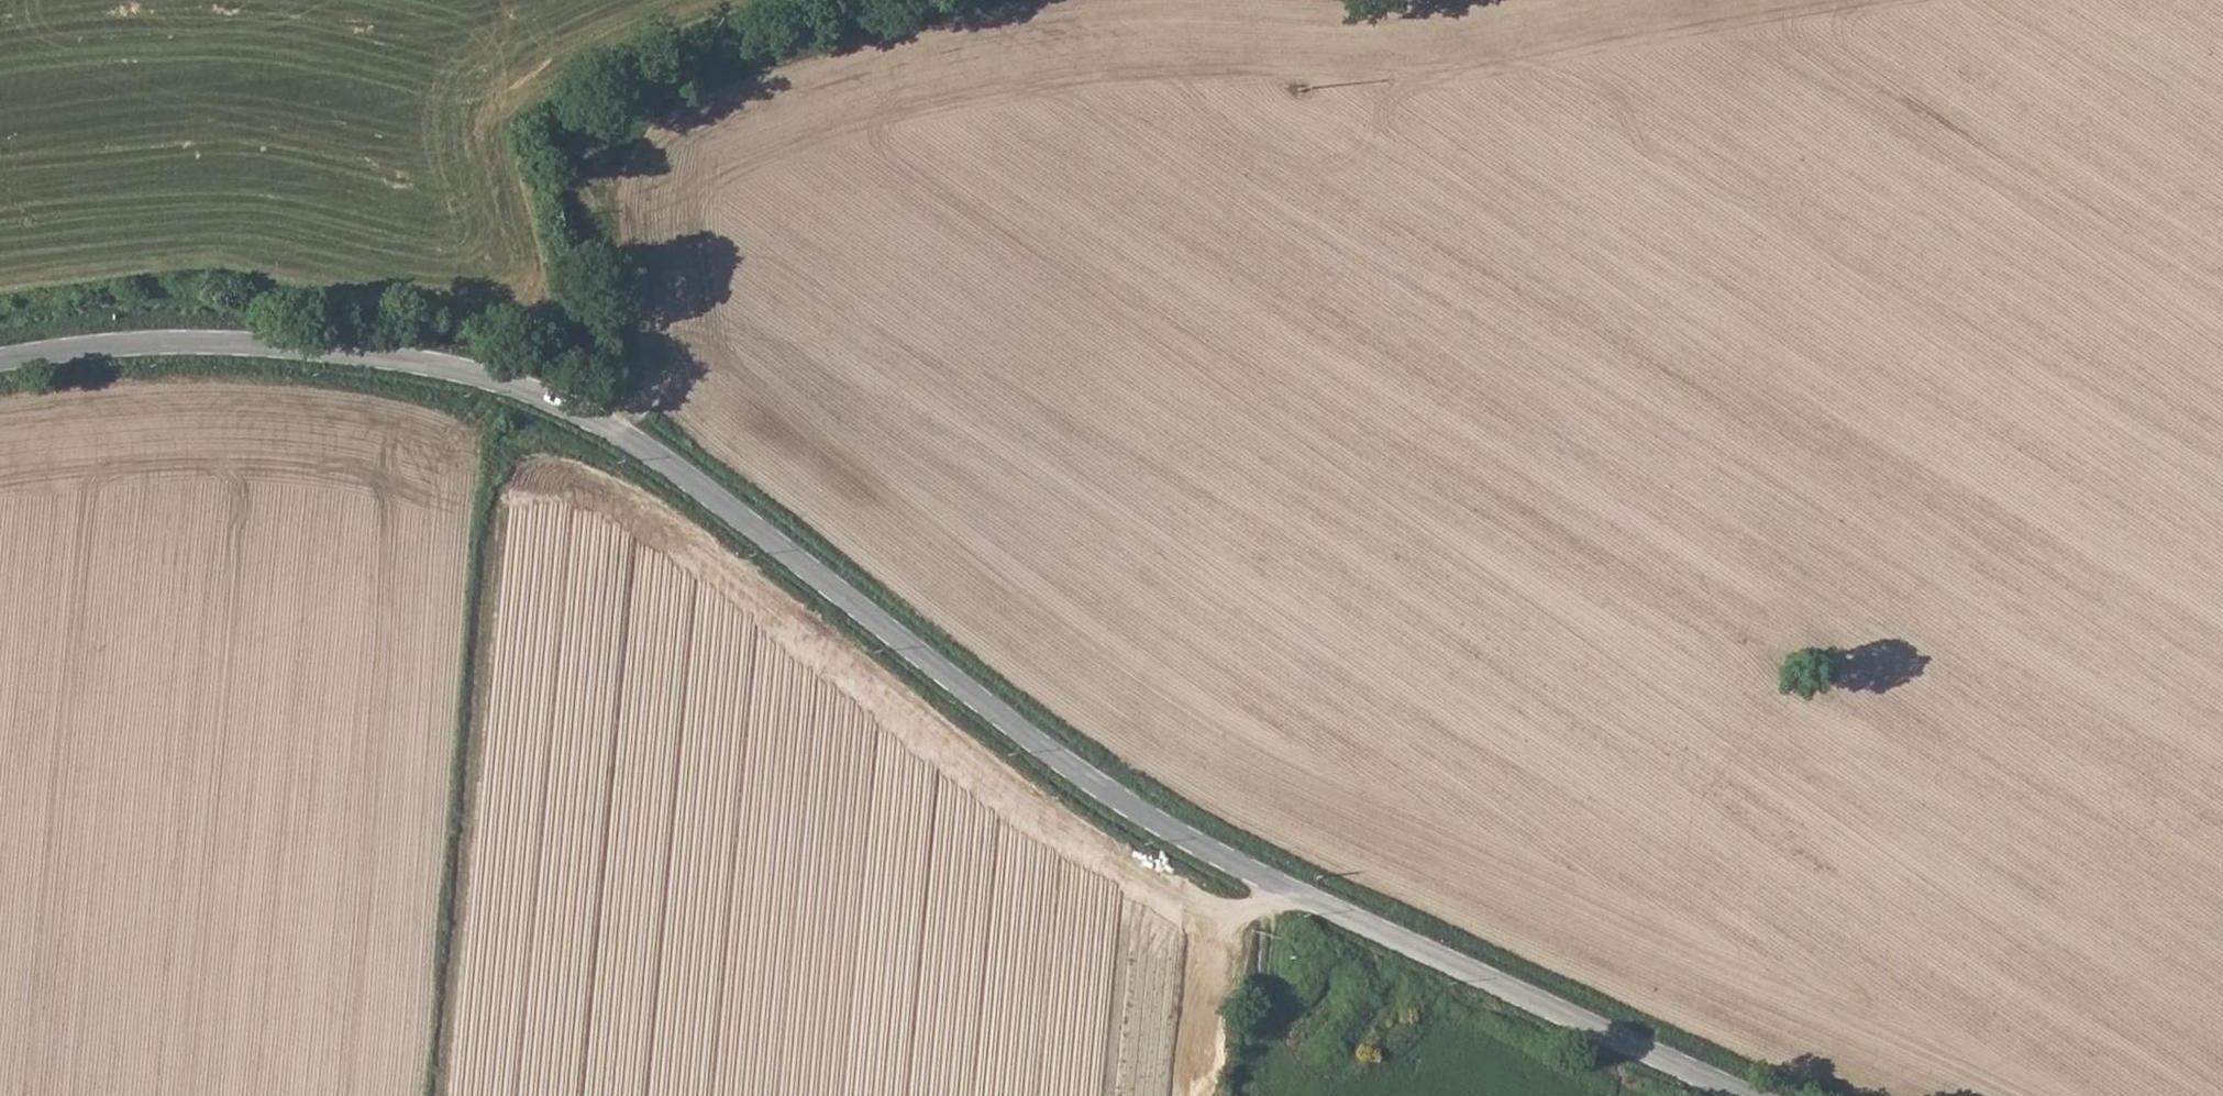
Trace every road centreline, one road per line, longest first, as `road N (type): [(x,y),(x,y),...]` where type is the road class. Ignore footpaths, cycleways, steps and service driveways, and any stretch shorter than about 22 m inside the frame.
road 1 (unclassified): [(0,360),(221,339),(468,370),(552,399),(621,434),(1060,757),(1161,822),(1265,878),(1749,1095)]

